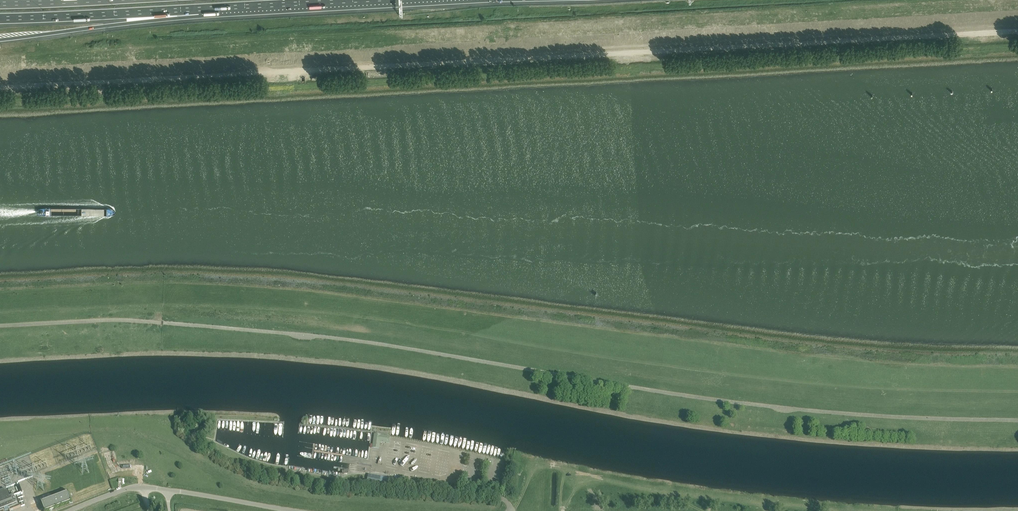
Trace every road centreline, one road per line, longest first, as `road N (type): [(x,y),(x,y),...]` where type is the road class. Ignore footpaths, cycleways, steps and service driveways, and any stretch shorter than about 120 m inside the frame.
road 1 (motorway): [(0,40),(195,9)]
road 2 (motorway): [(0,19),(195,9)]
road 3 (motorway): [(195,9),(367,0)]
road 4 (unclassified): [(166,489),(287,510)]

